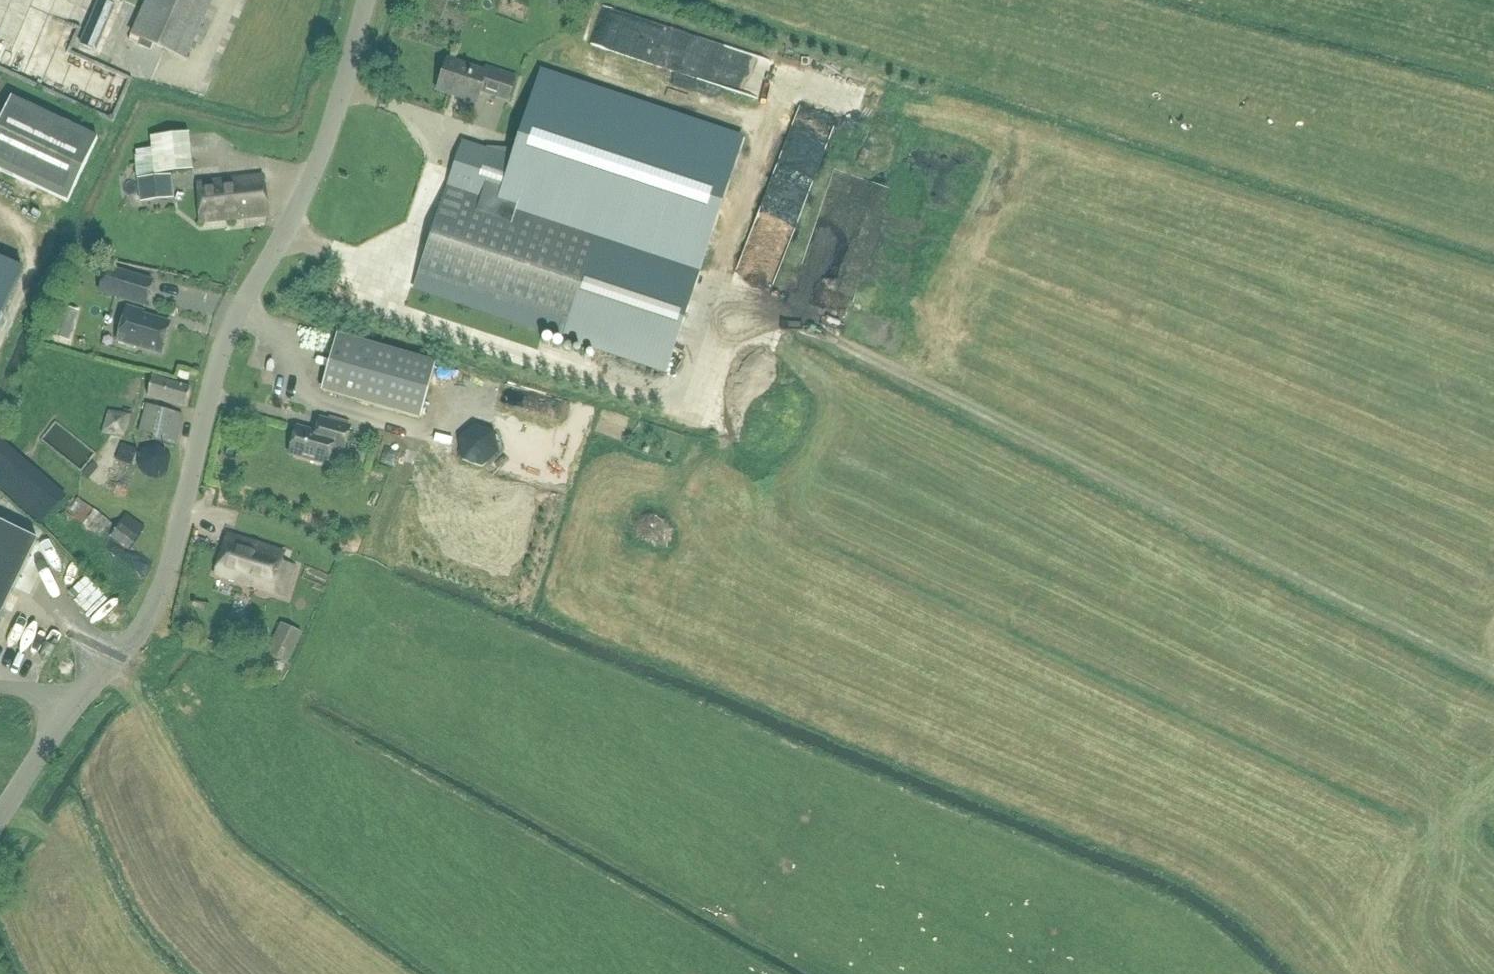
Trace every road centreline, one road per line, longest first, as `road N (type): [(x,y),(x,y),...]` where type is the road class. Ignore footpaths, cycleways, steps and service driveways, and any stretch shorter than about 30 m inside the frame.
road 1 (unclassified): [(66,717),(153,605),(223,346),(314,171),(366,0)]

